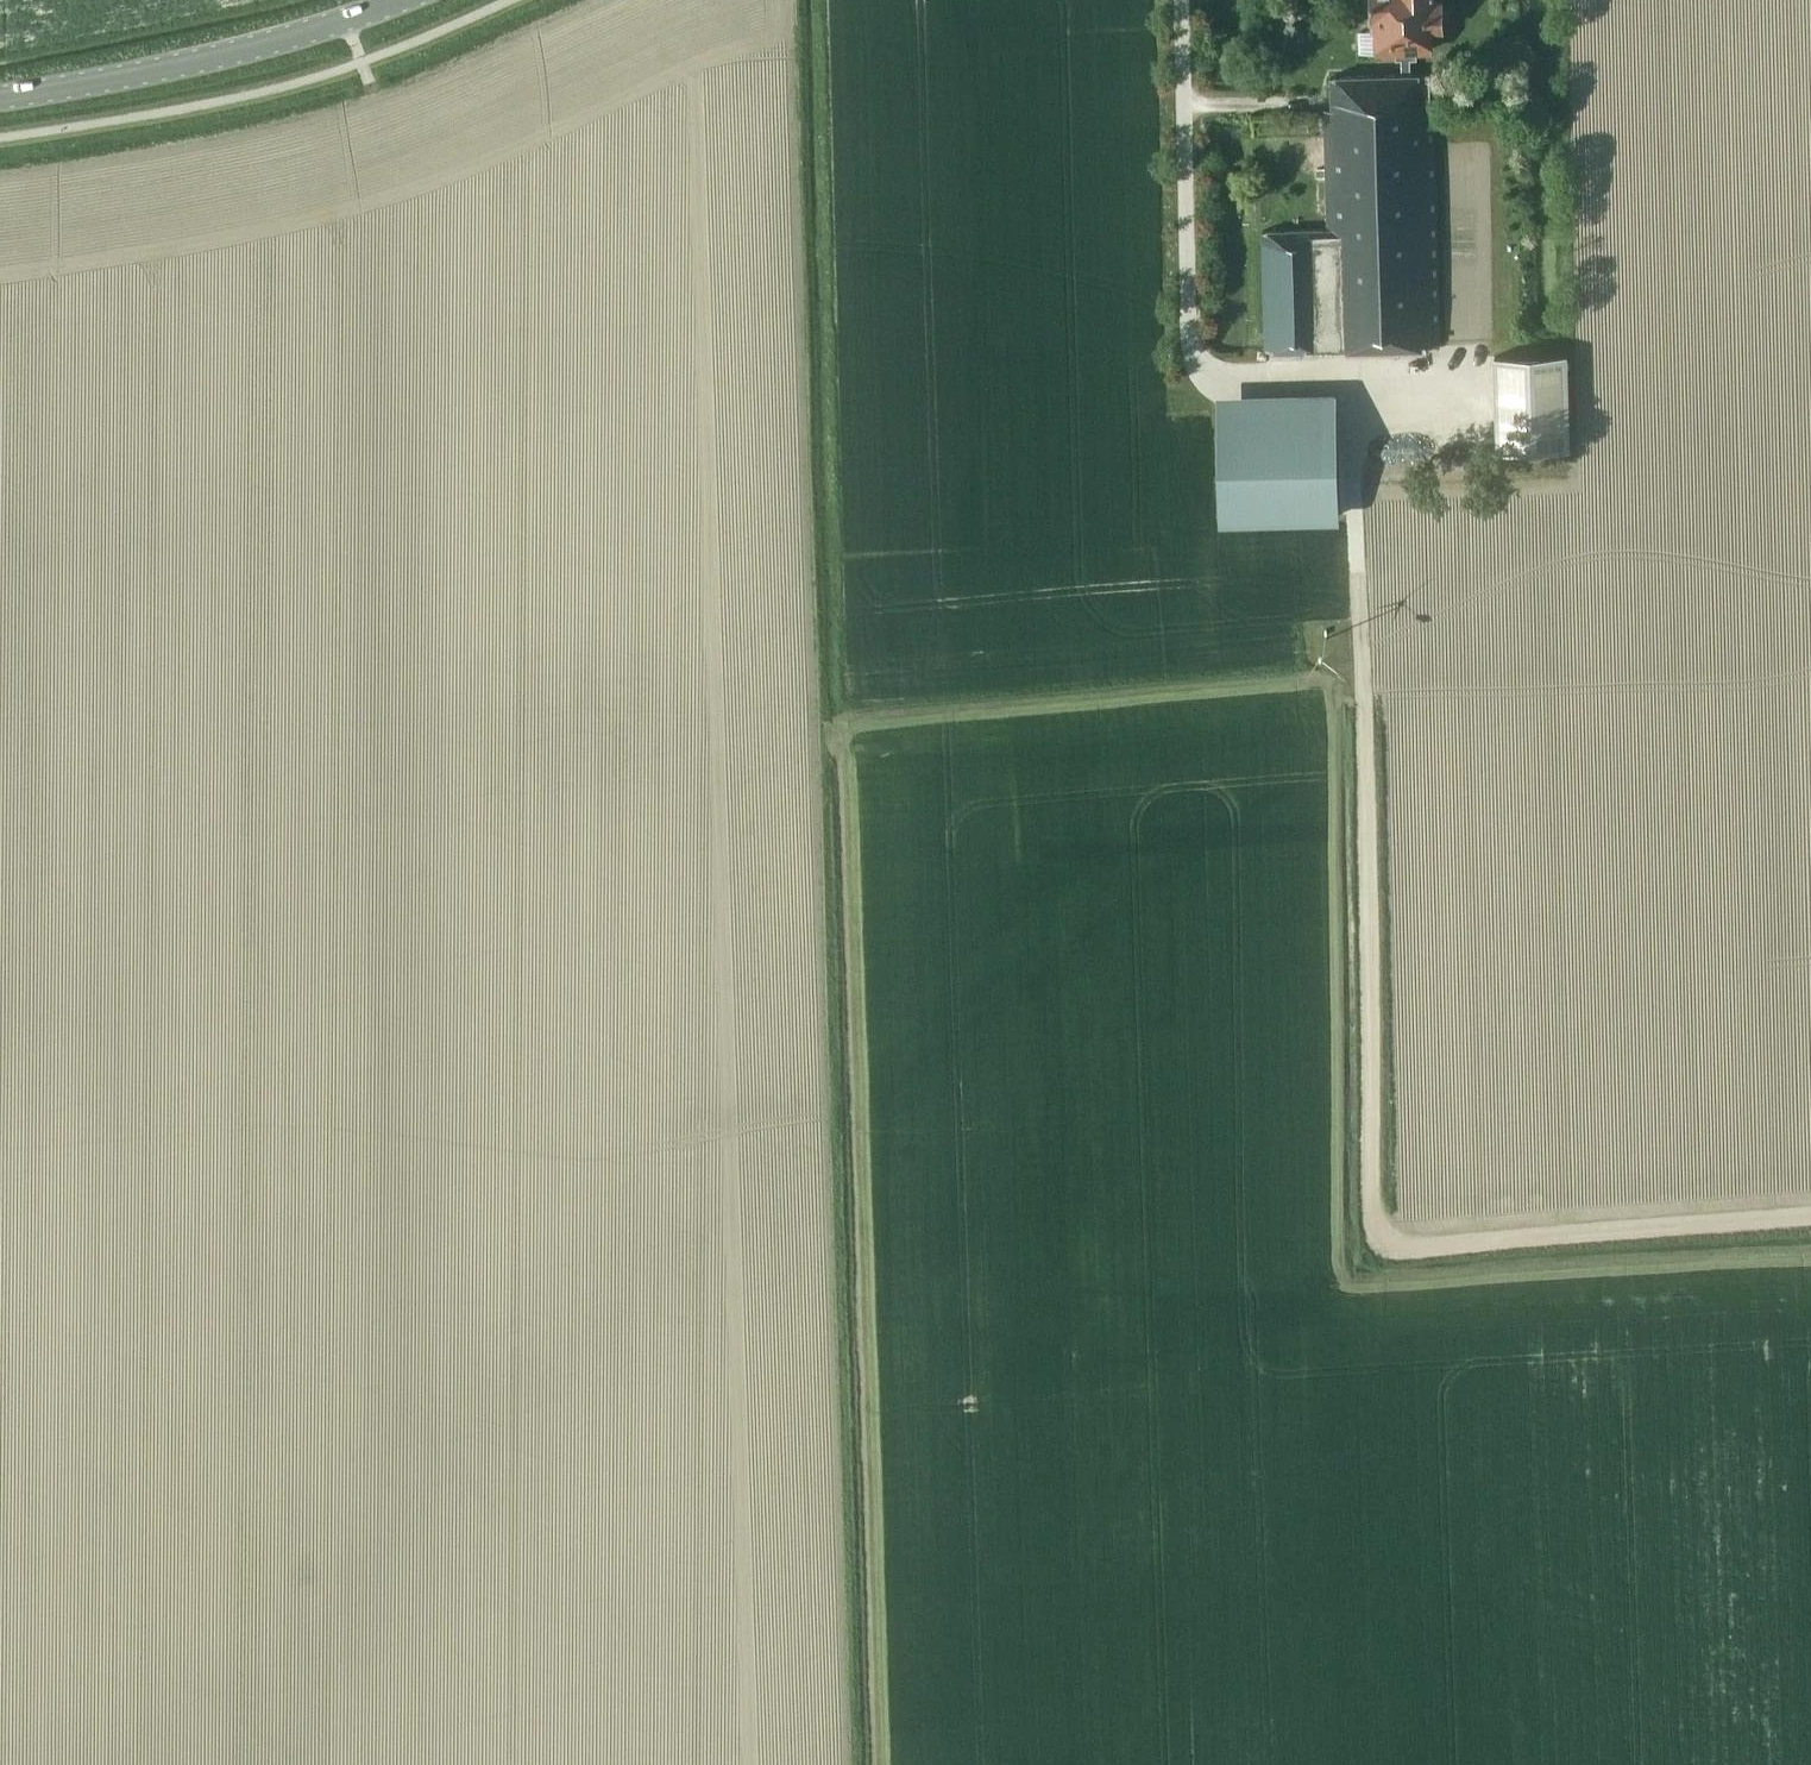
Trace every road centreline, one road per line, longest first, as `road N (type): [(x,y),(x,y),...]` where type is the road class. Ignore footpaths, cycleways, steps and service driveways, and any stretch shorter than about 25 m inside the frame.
road 1 (track): [(1349,372),(1368,1214),(1384,1244),(1418,1249),(1810,1218)]
road 2 (tertiary): [(0,95),(211,57),(397,0)]

